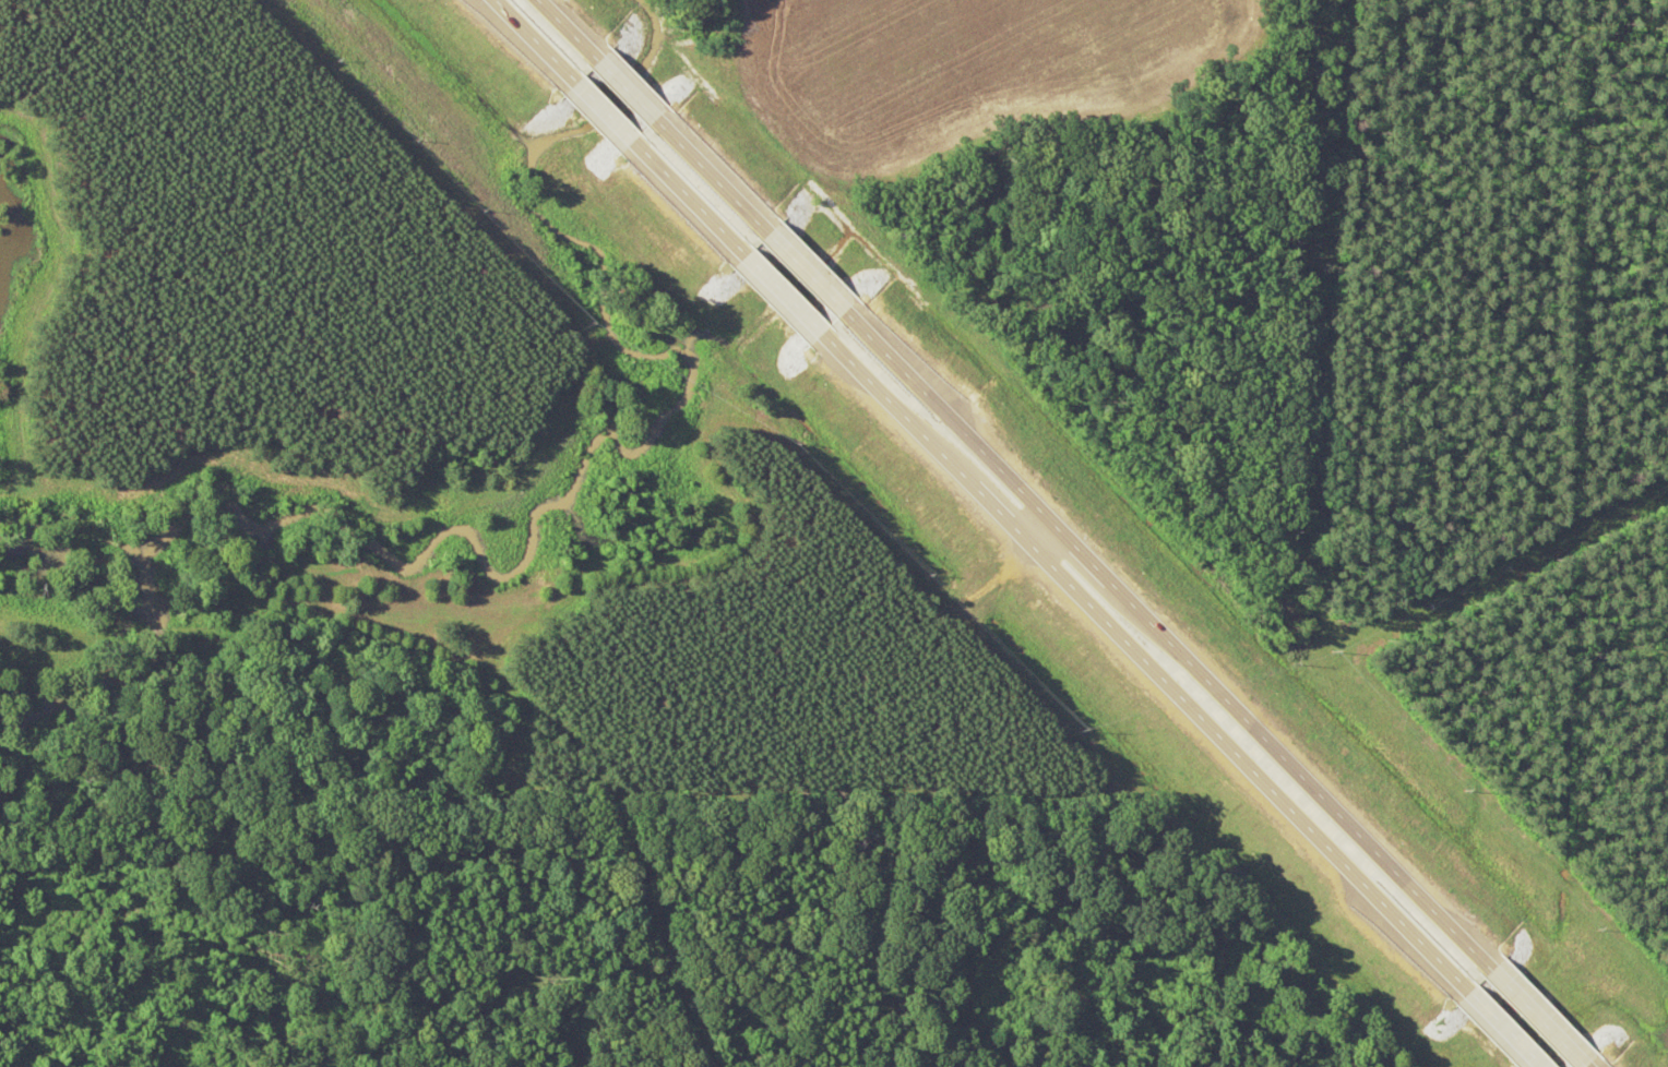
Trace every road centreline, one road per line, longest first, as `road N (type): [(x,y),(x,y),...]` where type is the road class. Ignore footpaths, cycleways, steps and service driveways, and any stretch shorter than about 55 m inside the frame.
road 1 (primary): [(1489,974),(842,313)]
road 2 (primary): [(821,338),(1466,995)]
road 3 (primary): [(767,237),(654,124)]
road 4 (primary): [(630,147),(743,260)]
road 5 (primary): [(1582,1066),(1489,974)]
road 6 (primary): [(486,0),(571,87)]

